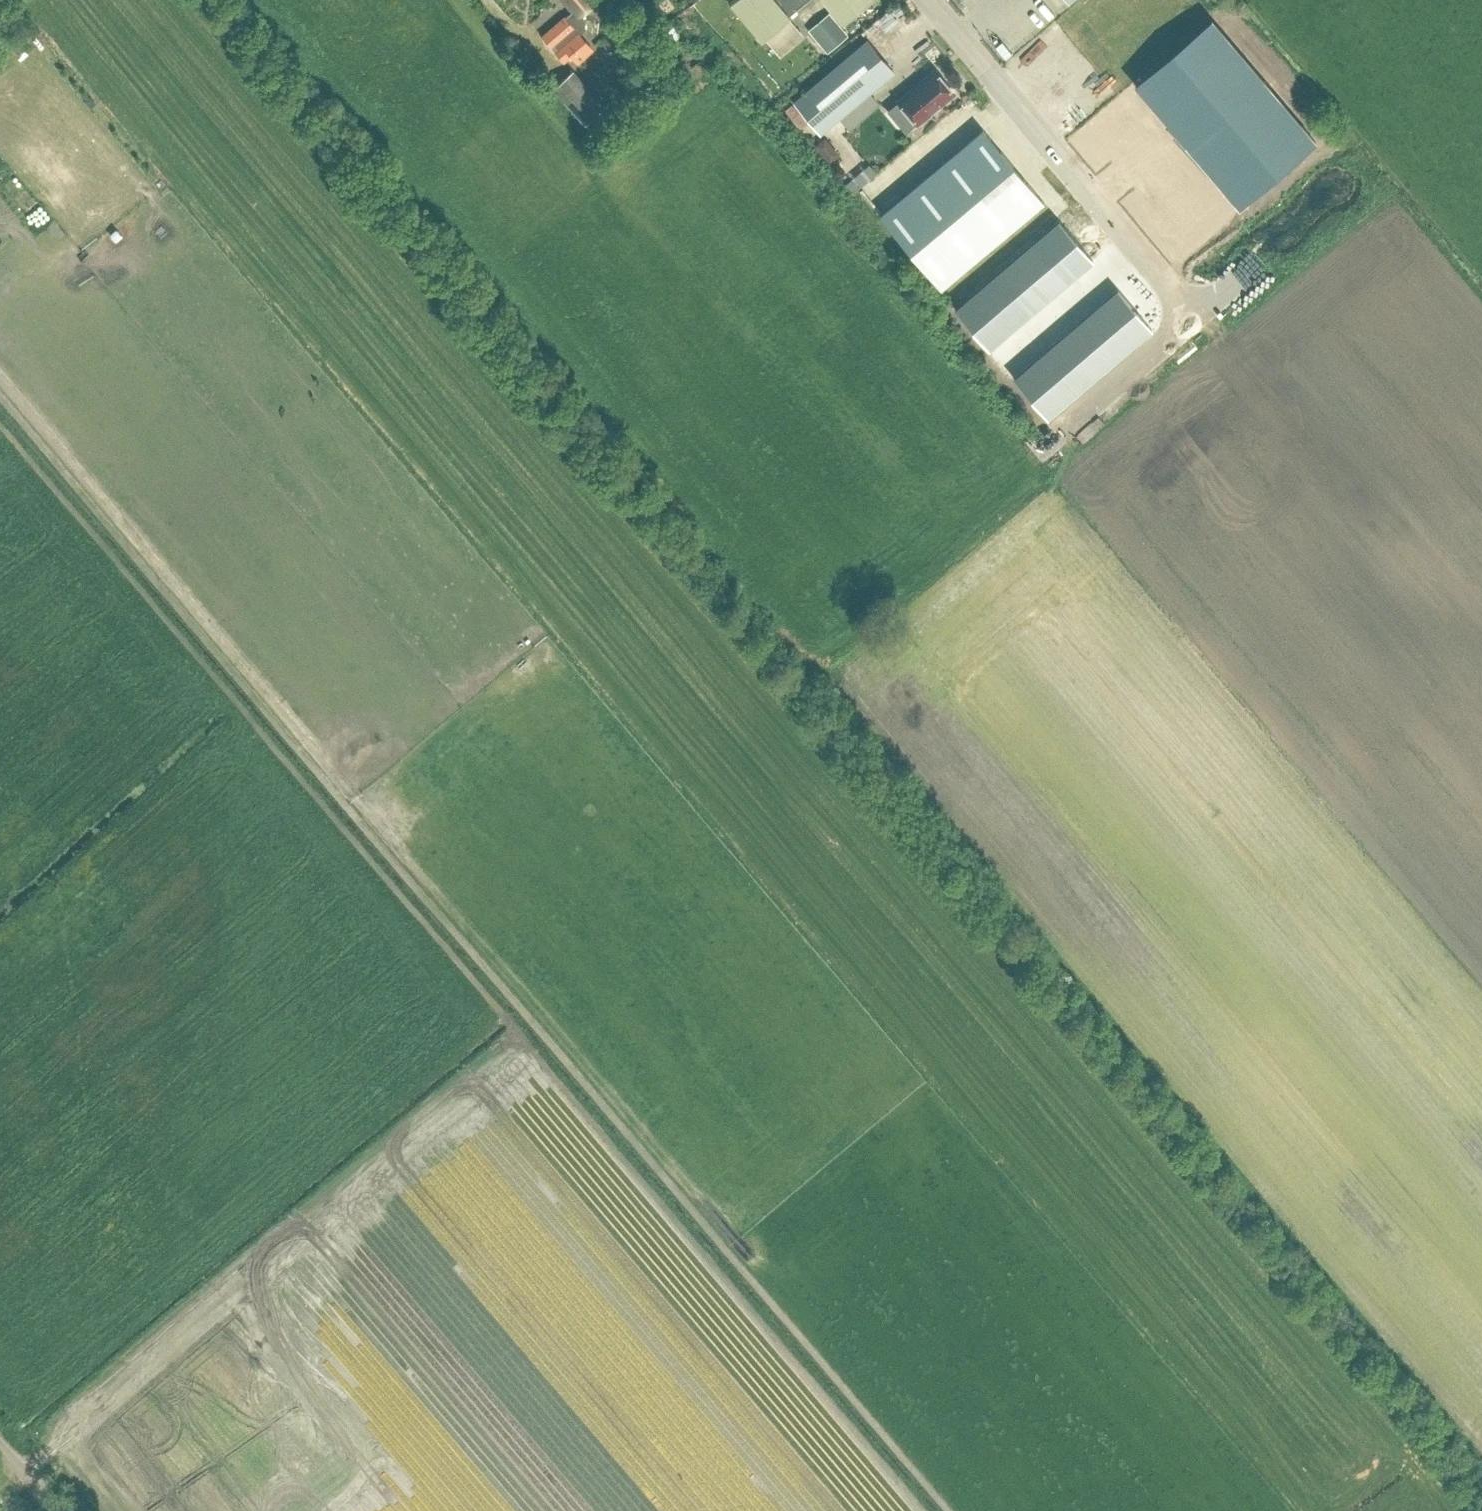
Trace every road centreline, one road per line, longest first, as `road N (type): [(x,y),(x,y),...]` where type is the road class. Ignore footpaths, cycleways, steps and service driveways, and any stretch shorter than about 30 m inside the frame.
road 1 (unclassified): [(927,0),(1192,316)]
road 2 (unclassified): [(1034,451),(1192,316)]

